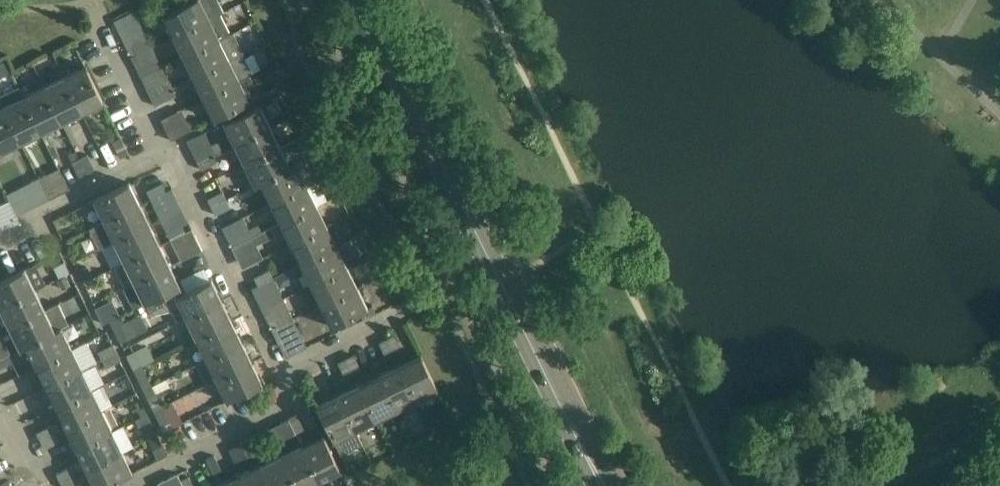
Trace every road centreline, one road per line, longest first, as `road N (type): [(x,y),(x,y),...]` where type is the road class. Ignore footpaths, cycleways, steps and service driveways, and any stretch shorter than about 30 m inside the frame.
road 1 (tertiary): [(606,485),(363,0)]
road 2 (residential): [(124,485),(294,403),(179,167),(161,154)]
road 3 (residential): [(0,243),(47,208),(161,154)]

